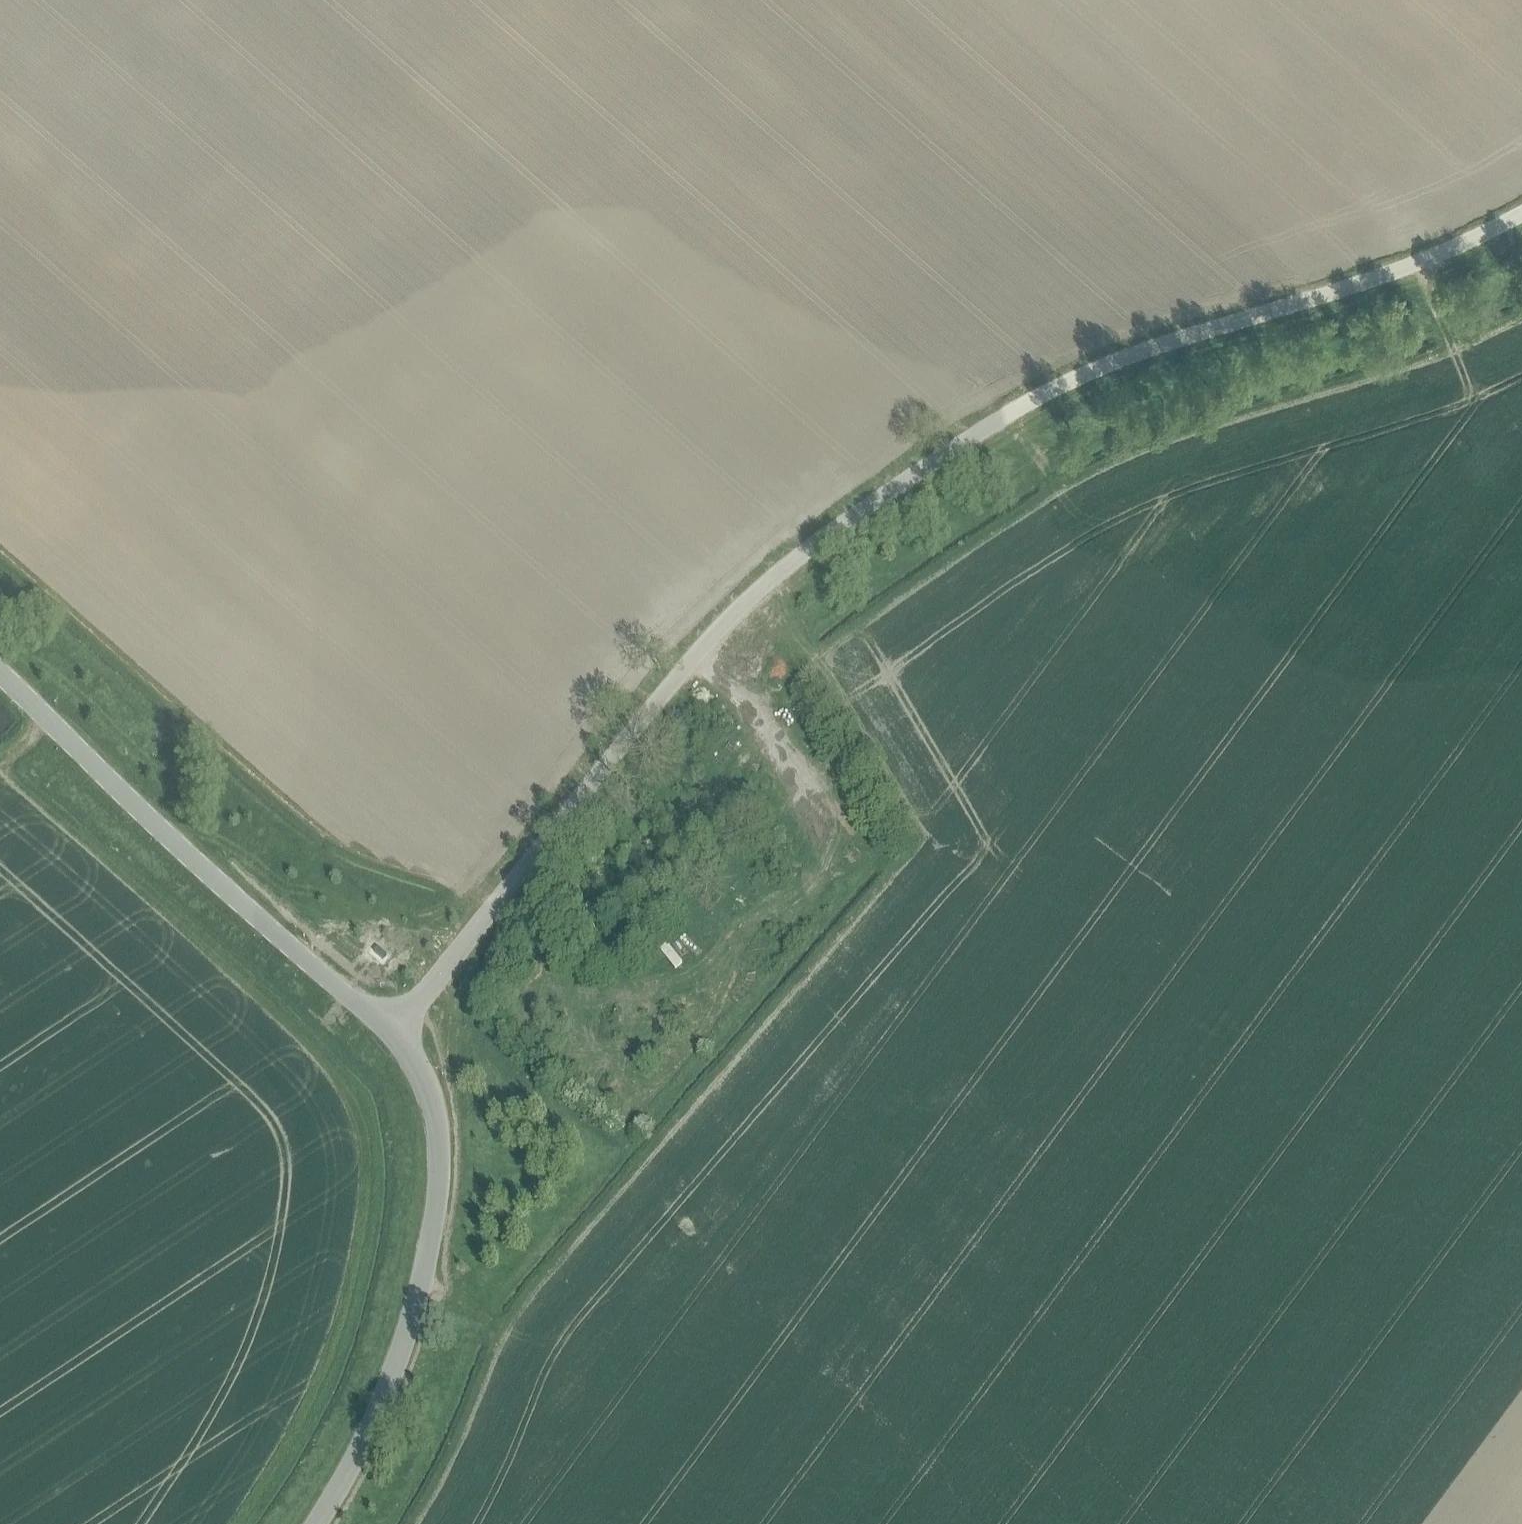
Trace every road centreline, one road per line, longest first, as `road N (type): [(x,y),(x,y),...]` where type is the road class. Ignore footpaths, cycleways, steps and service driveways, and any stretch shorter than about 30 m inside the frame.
road 1 (unclassified): [(392,1035),(681,674),(759,587),(855,516),(1007,415),(1135,355),(1331,297),(1437,258),(1521,213)]
road 2 (tertiary): [(392,1035),(0,673)]
road 3 (tertiary): [(319,1523),(380,1409),(415,1310),(436,1213),(438,1126),(414,1063),(392,1035)]

